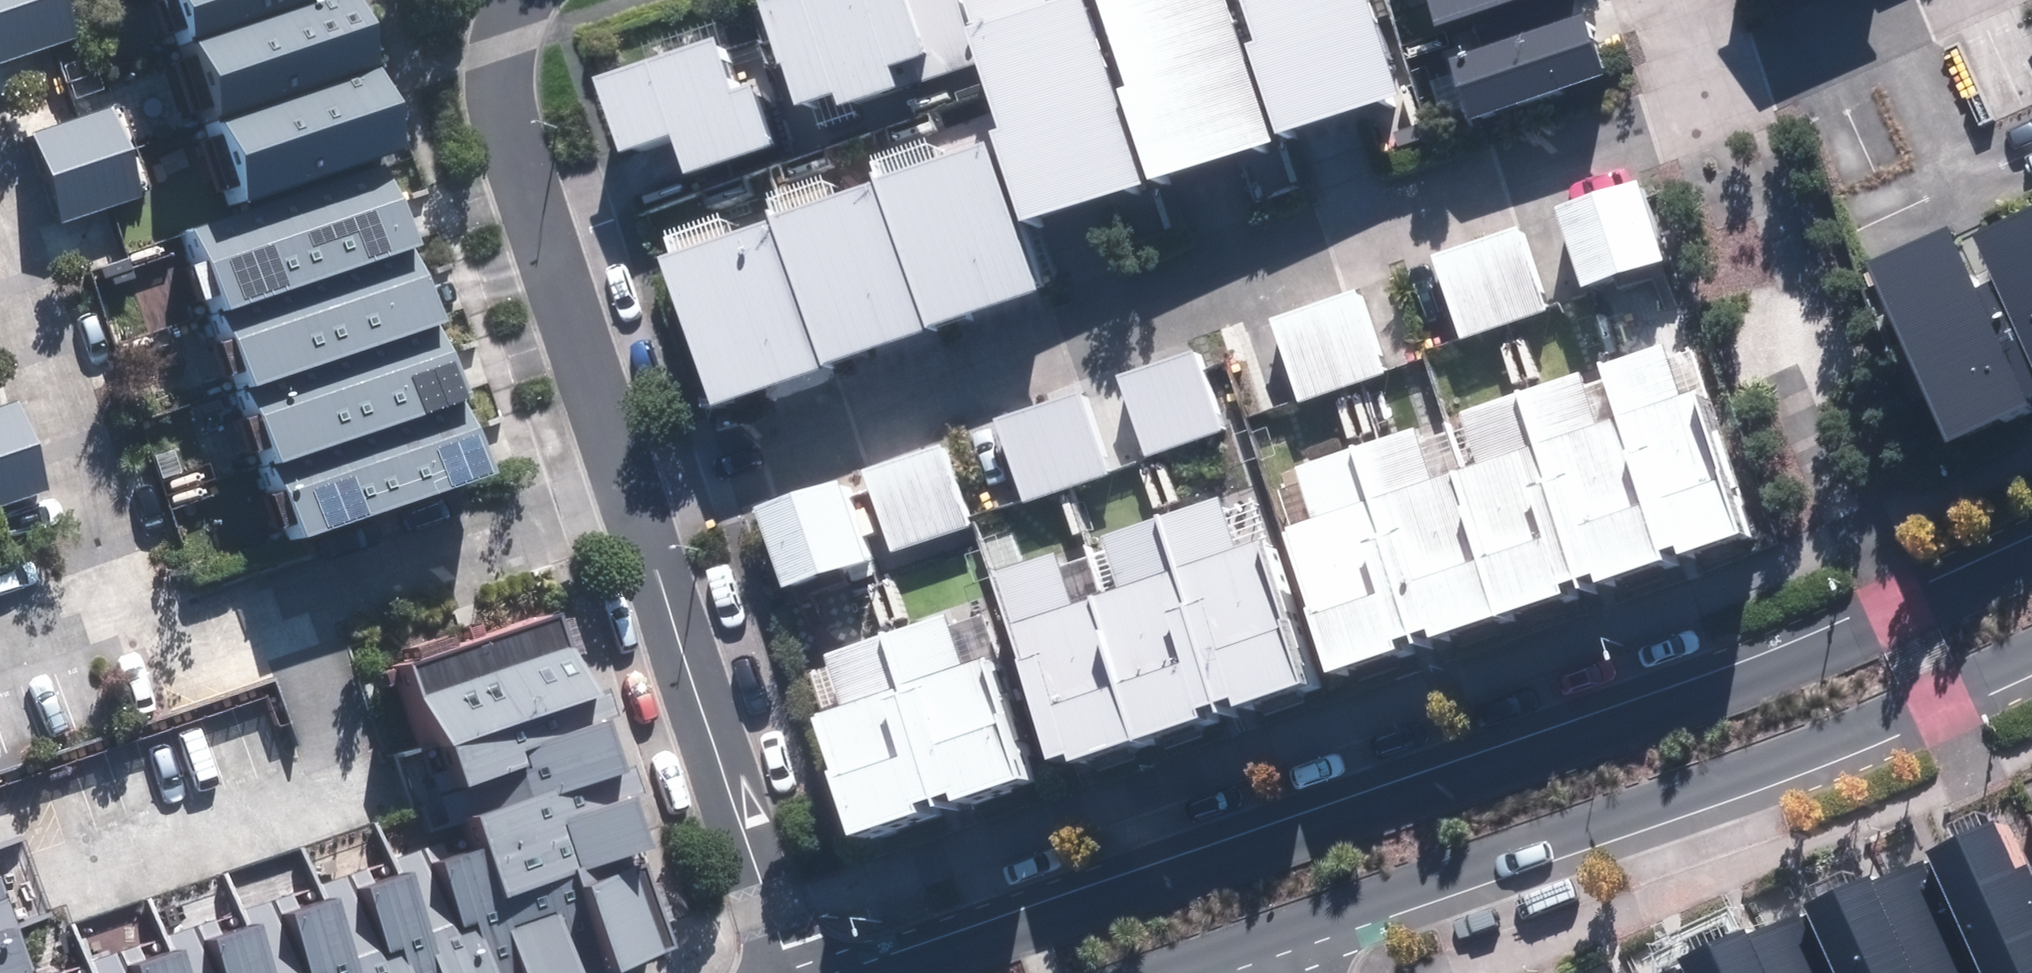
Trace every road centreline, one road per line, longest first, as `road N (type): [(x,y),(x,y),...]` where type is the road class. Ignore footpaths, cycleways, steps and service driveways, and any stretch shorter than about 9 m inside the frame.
road 1 (tertiary): [(918,972),(1517,764),(1903,618),(2031,558)]
road 2 (residential): [(1711,98),(636,505)]
road 3 (tertiary): [(2031,653),(1301,935)]
road 4 (residential): [(636,505),(166,667),(138,600)]
road 5 (residential): [(636,505),(499,88),(502,46),(524,0)]
road 6 (residential): [(791,972),(636,505)]
road 7 (residential): [(138,600),(0,207)]
road 8 (residential): [(1930,0),(1711,98)]
road 9 (residential): [(138,600),(0,642)]

